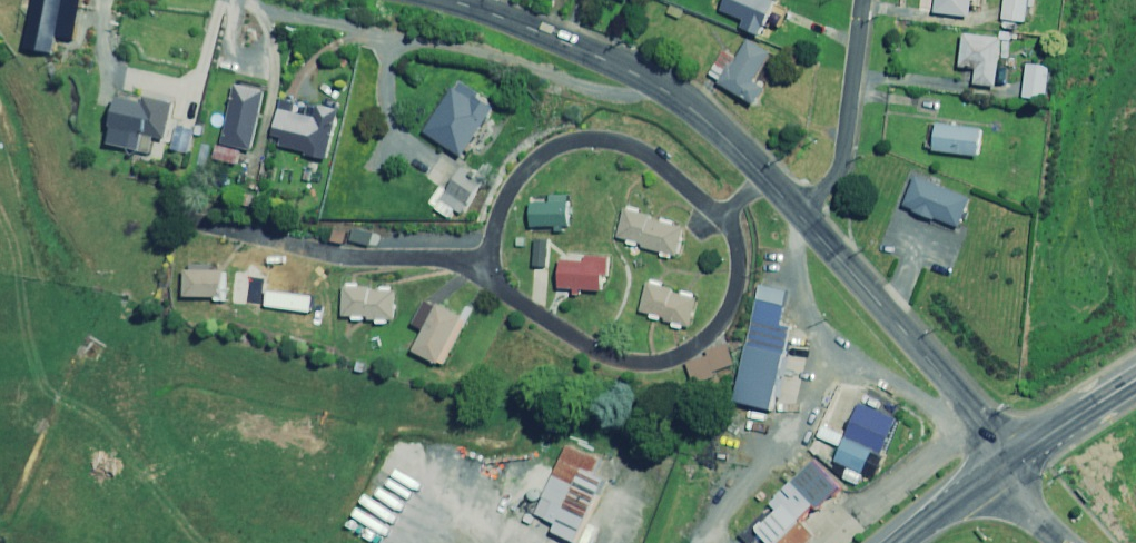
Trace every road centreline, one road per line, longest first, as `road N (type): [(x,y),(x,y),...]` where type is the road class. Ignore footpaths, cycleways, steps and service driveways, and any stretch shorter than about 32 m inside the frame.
road 1 (residential): [(724,218),(739,254),(730,306),(696,349),(664,362),(630,363),(598,351),(517,302),(494,264)]
road 2 (residential): [(445,0),(636,74),(696,112),(767,180)]
road 3 (residential): [(494,264),(507,195),(545,153),(573,141),(640,152),(724,218)]
road 4 (residential): [(802,215),(972,411),(1005,467)]
road 5 (residential): [(200,221),(344,256),(494,264)]
road 6 (residential): [(802,215),(839,167),(863,0)]
road 7 (trunk): [(1135,383),(1005,467)]
road 8 (trunk): [(1005,467),(901,542)]

